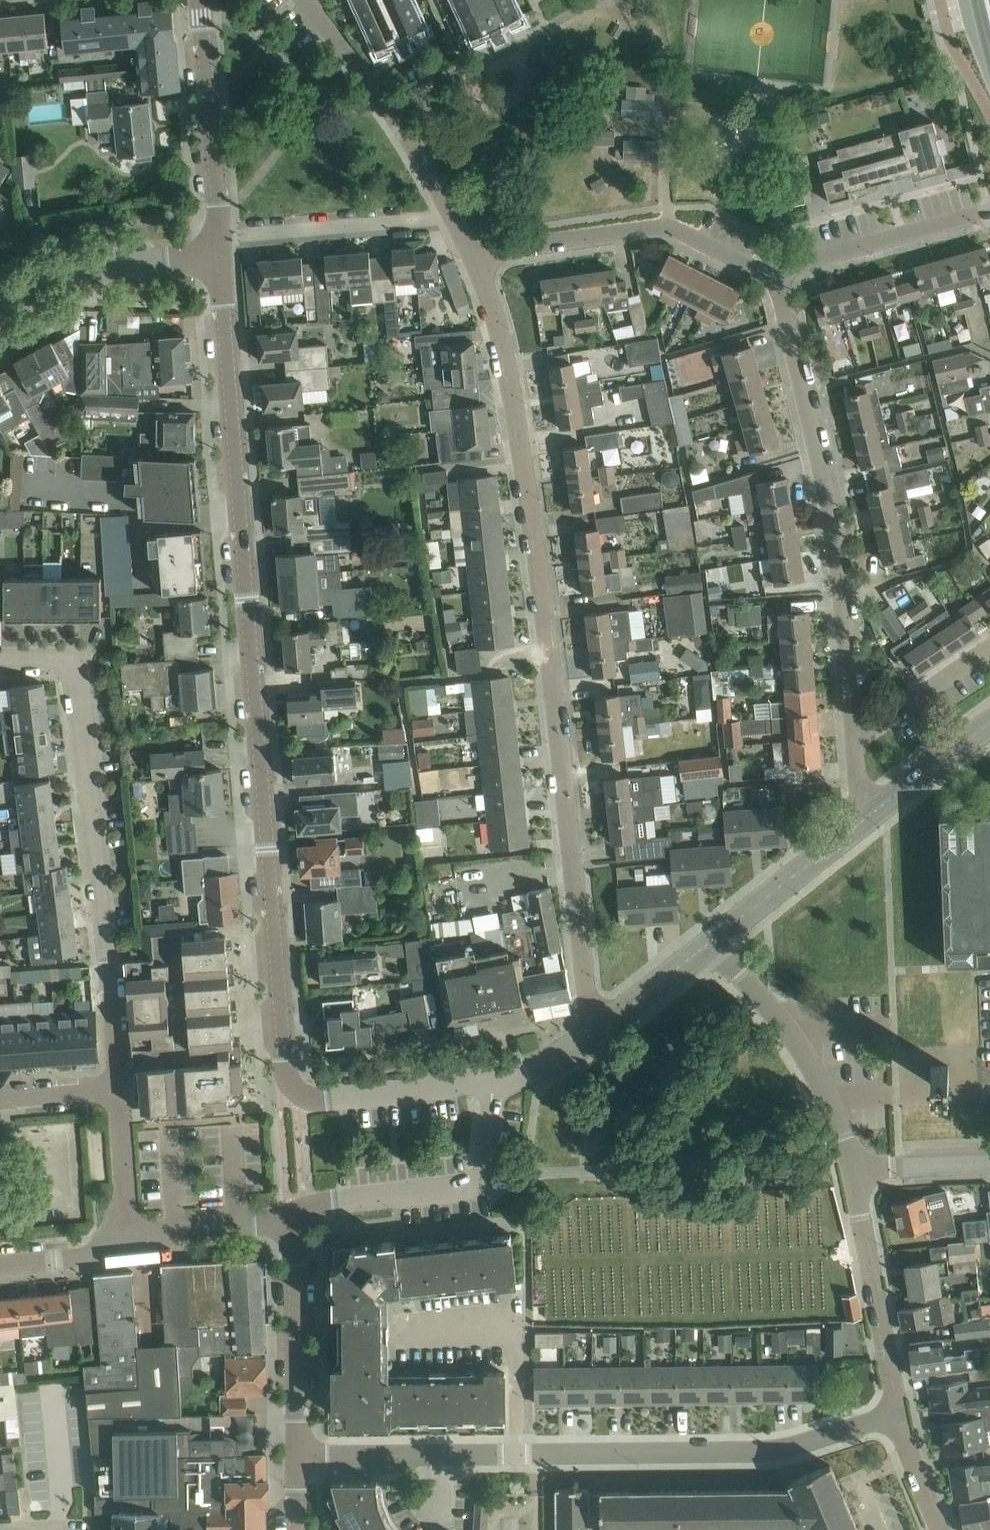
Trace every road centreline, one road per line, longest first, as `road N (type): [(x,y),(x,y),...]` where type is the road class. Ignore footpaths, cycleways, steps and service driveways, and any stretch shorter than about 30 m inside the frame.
road 1 (residential): [(301,1095),(285,1064),(218,237)]
road 2 (residential): [(592,1036),(528,505),(503,342),(476,260)]
road 3 (residential): [(296,1455),(771,1453),(898,1416)]
road 4 (residential): [(118,1086),(78,659),(0,659)]
road 5 (residential): [(853,743),(827,507),(771,275)]
road 6 (residential): [(476,260),(660,231),(687,233),(771,275)]
road 7 (residential): [(295,1210),(479,1181),(493,1082)]
road 8 (residential): [(856,1168),(817,1080),(772,1008),(707,945)]
road 9 (residential): [(452,213),(362,71),(303,0)]
road 10 (residential): [(898,1416),(856,1168)]
road 11 (residential): [(296,1455),(295,1210)]
road 12 (residential): [(218,237),(201,0)]
road 13 (residential): [(218,237),(452,213)]
road 14 (unclassified): [(218,237),(175,261),(34,286),(0,305)]
road 15 (residential): [(771,275),(989,209)]
road 16 (residential): [(707,945),(862,823)]
road 17 (residential): [(301,1095),(315,1101),(493,1082)]
road 18 (residential): [(129,1237),(259,1223),(295,1210)]
road 19 (residential): [(853,743),(989,648)]
road 20 (residential): [(862,823),(989,727)]
road 21 (residential): [(129,1237),(118,1086)]
road 22 (residential): [(592,1036),(707,945)]
road 23 (residential): [(0,1265),(92,1256),(129,1237)]
road 24 (residential): [(856,1168),(989,1164)]
road 25 (residential): [(940,1529),(898,1416)]

